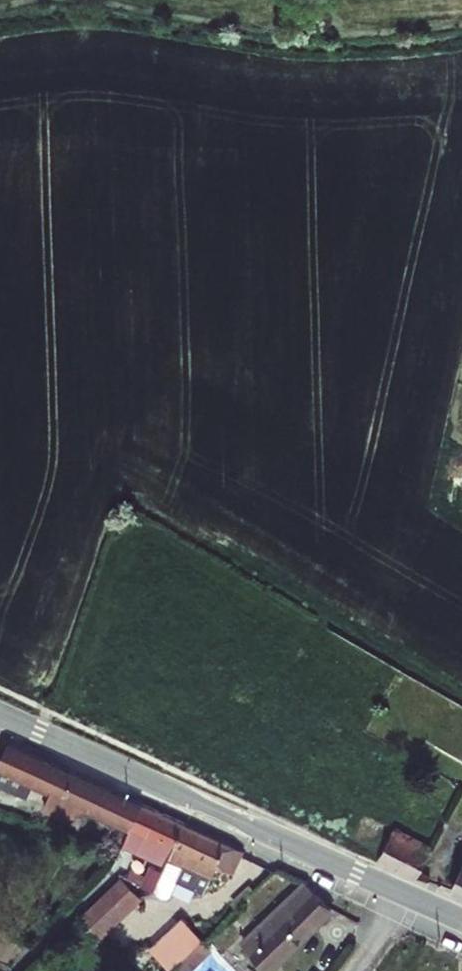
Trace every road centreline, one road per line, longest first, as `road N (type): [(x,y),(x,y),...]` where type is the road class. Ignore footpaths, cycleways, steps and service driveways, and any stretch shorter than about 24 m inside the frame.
road 1 (tertiary): [(0,712),(461,919)]

